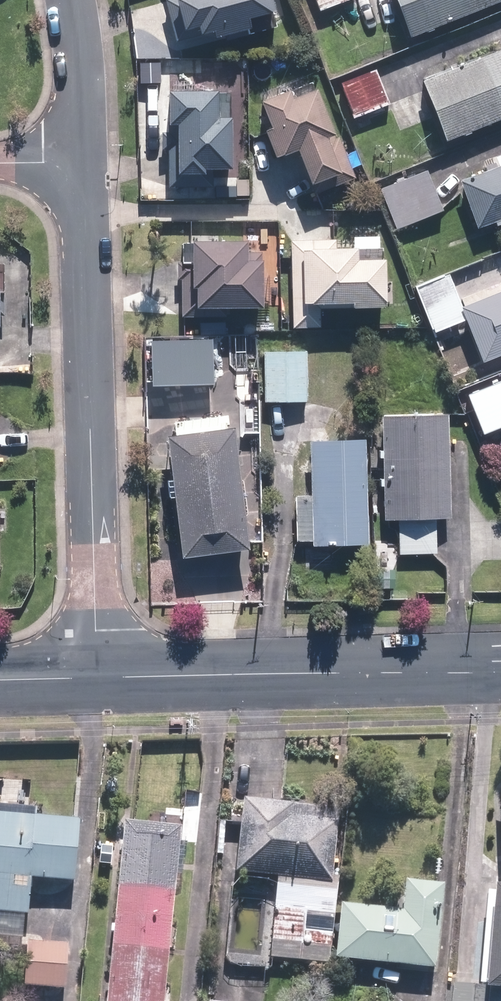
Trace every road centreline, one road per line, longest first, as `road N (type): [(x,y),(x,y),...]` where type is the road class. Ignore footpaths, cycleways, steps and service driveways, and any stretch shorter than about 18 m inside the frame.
road 1 (residential): [(81,159),(97,678)]
road 2 (tertiary): [(97,678),(500,671)]
road 3 (residential): [(72,0),(81,159)]

